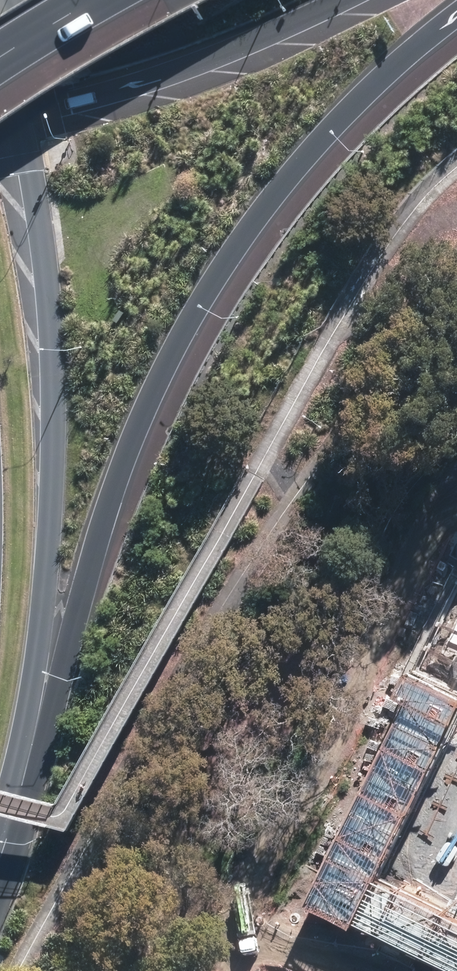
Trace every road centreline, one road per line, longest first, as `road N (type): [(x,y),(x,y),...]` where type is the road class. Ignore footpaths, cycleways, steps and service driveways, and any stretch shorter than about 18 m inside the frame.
road 1 (motorway): [(456,19),(334,129),(218,278),(136,441),(29,746)]
road 2 (primary): [(4,120),(41,306),(54,465),(29,746)]
road 3 (motorway): [(374,0),(143,91),(47,118),(4,120)]

